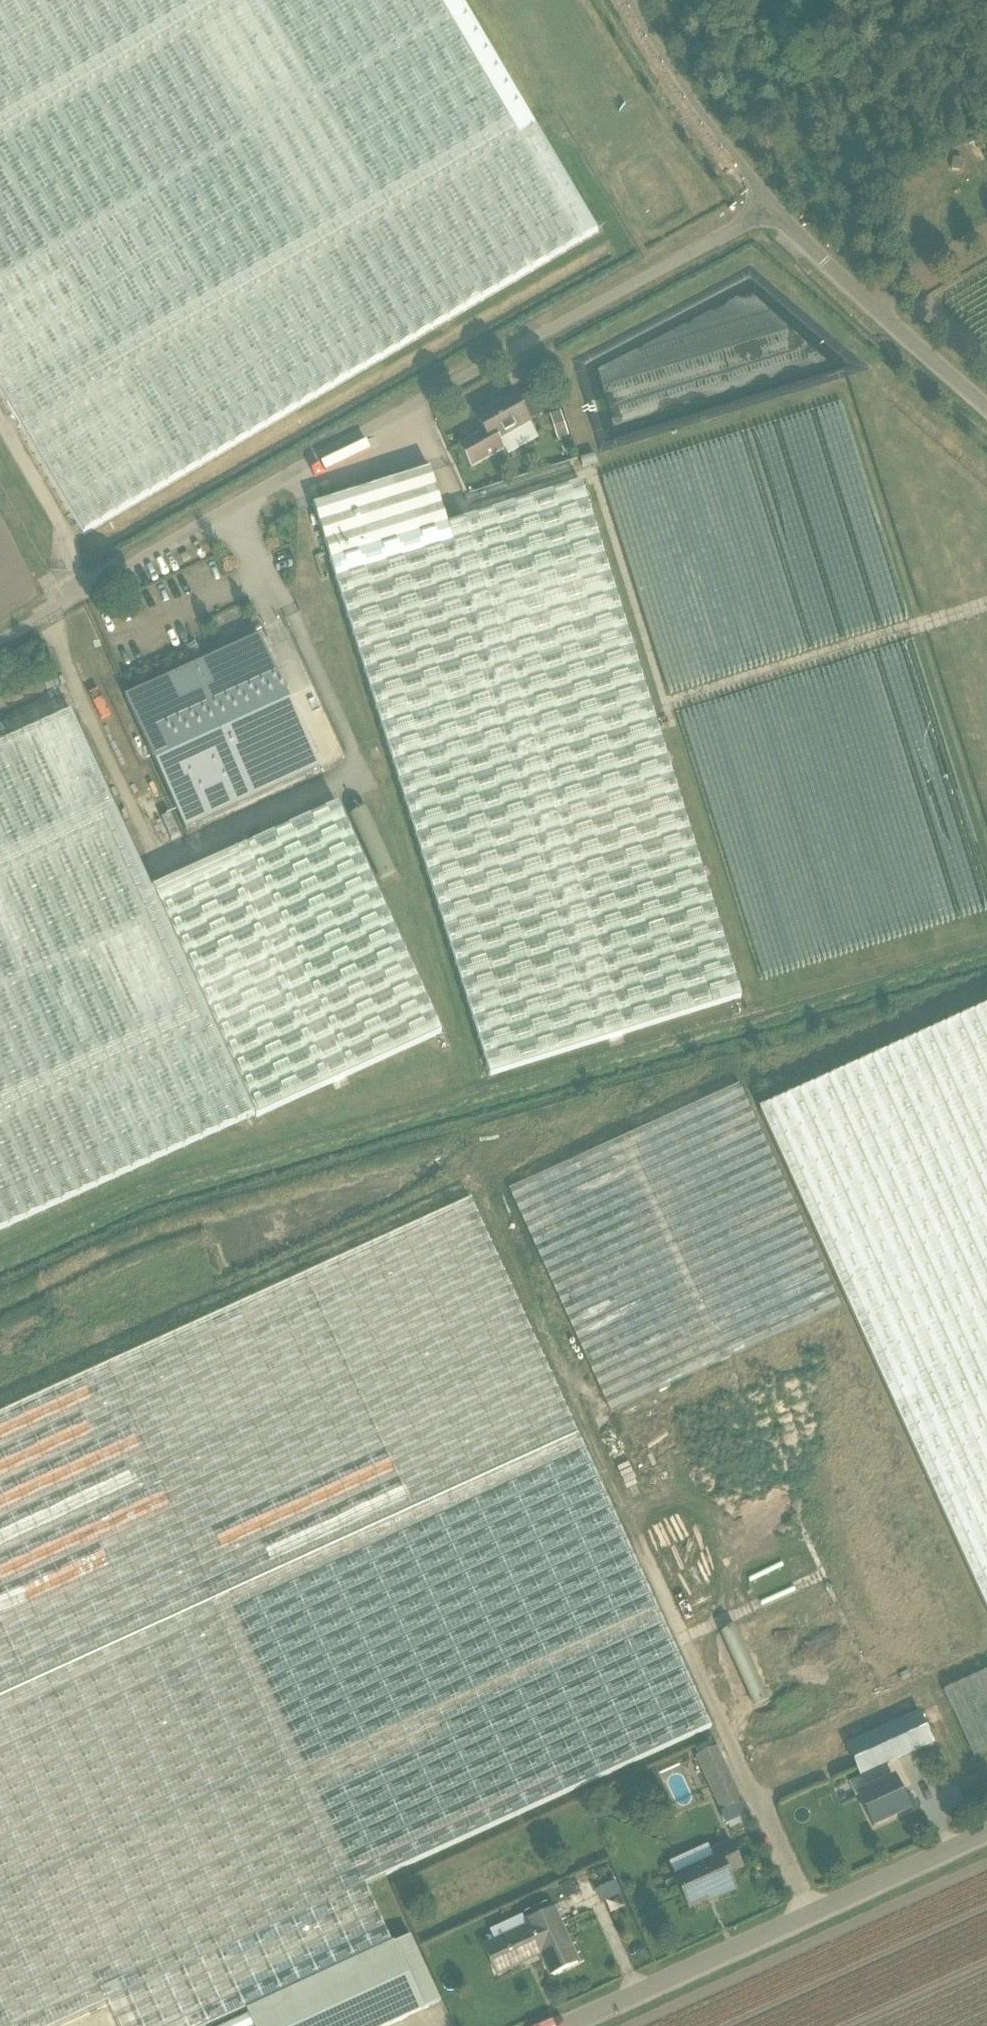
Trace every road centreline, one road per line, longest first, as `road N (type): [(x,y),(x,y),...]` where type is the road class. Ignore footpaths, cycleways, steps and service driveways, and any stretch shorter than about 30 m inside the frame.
road 1 (track): [(0,640),(775,209)]
road 2 (unclassified): [(986,407),(775,209),(666,74),(624,0)]
road 3 (unclassified): [(572,2025),(986,1839)]

